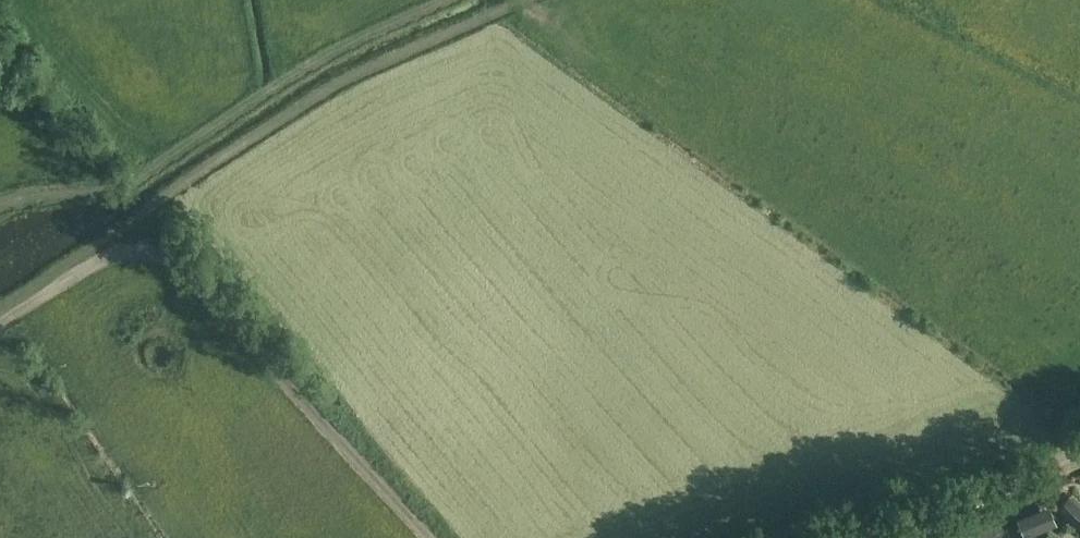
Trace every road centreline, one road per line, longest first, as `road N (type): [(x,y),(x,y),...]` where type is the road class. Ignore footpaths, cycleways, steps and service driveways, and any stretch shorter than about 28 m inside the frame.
road 1 (track): [(0,323),(112,256),(168,261),(431,537)]
road 2 (track): [(465,0),(319,65),(134,187),(44,199),(0,214)]
road 3 (track): [(520,0),(282,114),(167,203),(120,255)]
road 4 (track): [(872,537),(1054,466)]

